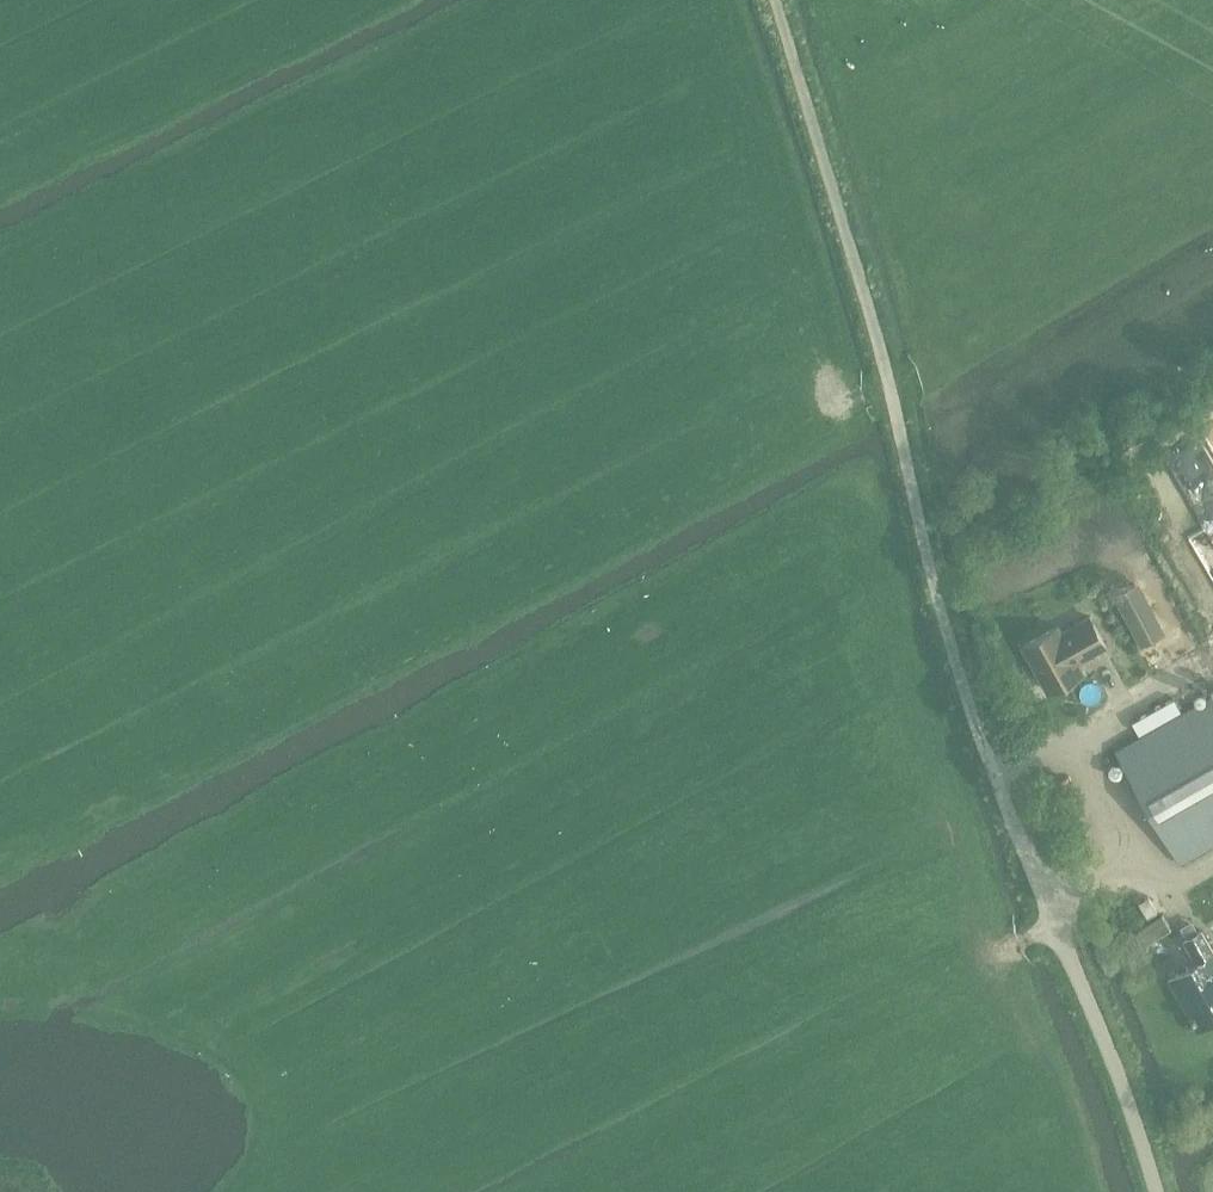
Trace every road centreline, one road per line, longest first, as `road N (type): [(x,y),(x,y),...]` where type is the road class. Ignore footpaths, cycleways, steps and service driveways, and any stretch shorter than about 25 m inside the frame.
road 1 (unclassified): [(1157,1191),(1100,1028),(992,768)]

